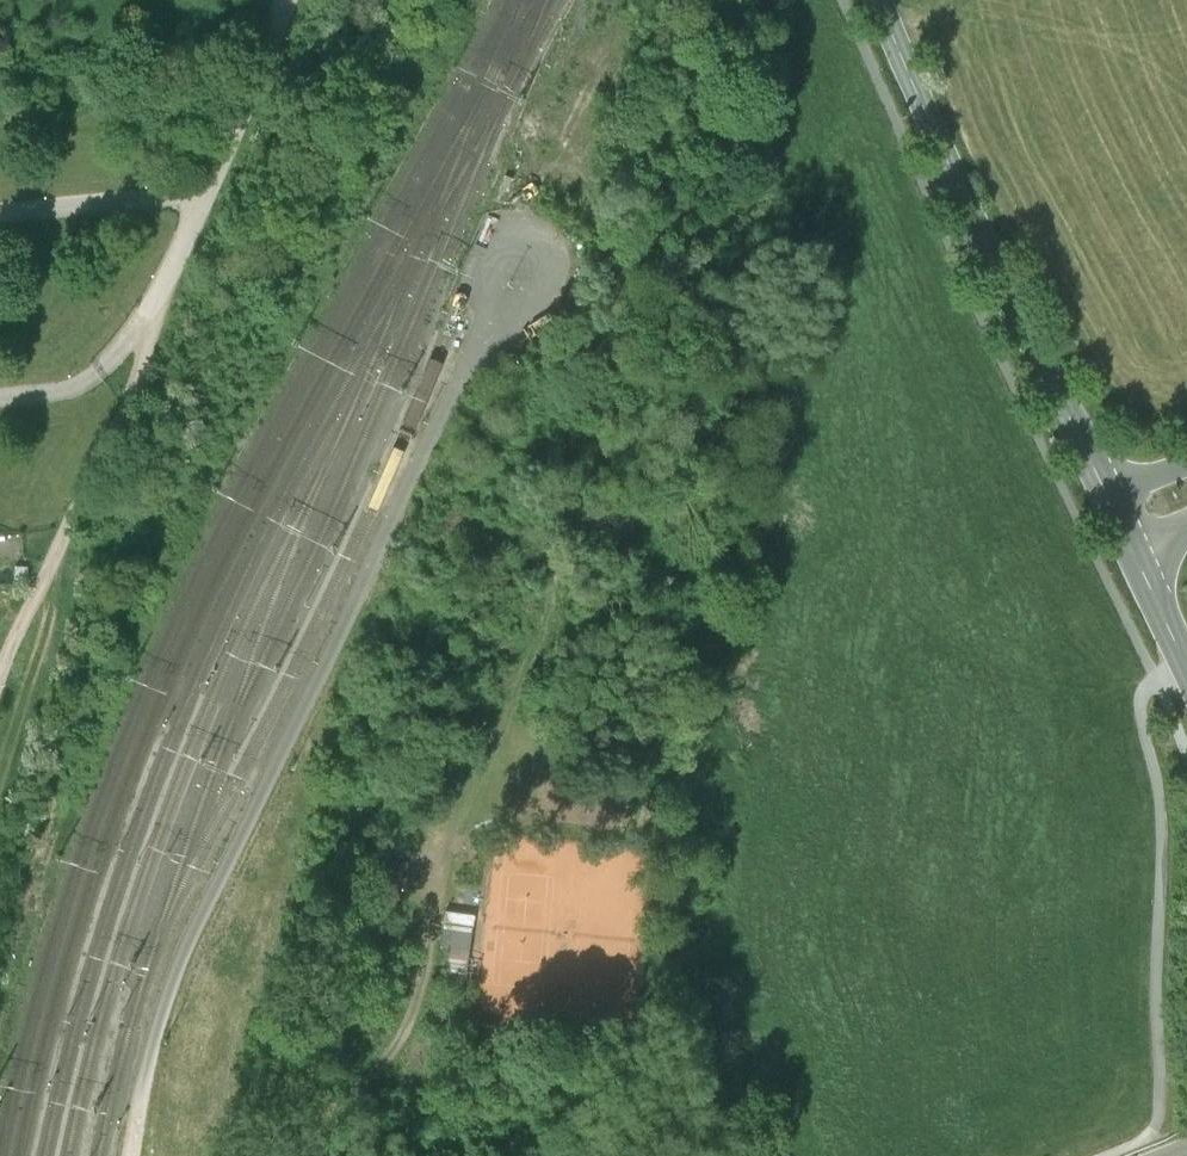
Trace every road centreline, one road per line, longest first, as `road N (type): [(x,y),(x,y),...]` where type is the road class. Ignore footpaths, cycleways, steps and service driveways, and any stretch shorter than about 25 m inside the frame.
road 1 (tertiary): [(877,0),(1107,496)]
road 2 (track): [(151,314),(140,380),(0,688)]
road 3 (tertiary): [(1132,551),(1186,669)]

